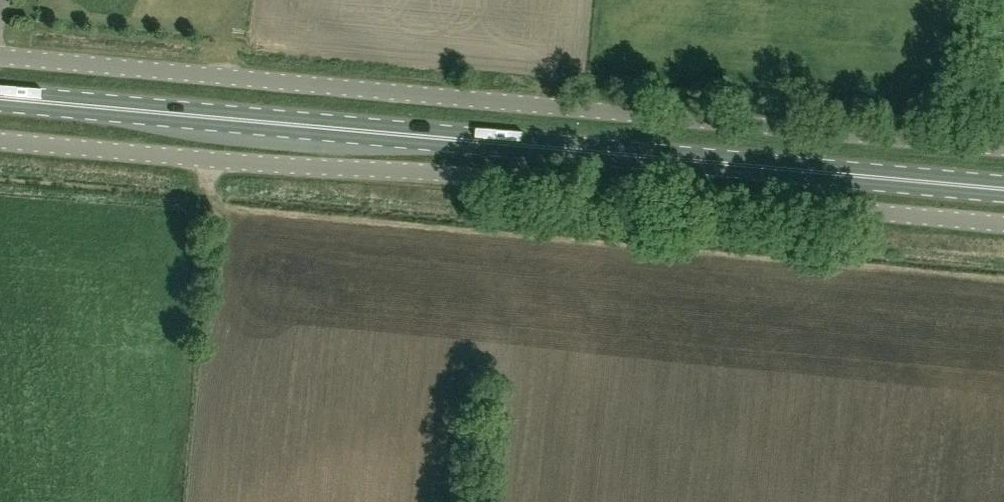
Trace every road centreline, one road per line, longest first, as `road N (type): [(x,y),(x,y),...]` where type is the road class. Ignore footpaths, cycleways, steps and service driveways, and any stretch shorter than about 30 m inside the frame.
road 1 (unclassified): [(1003,149),(0,54)]
road 2 (primary): [(1003,191),(0,100)]
road 3 (unclassified): [(1003,226),(0,140)]

